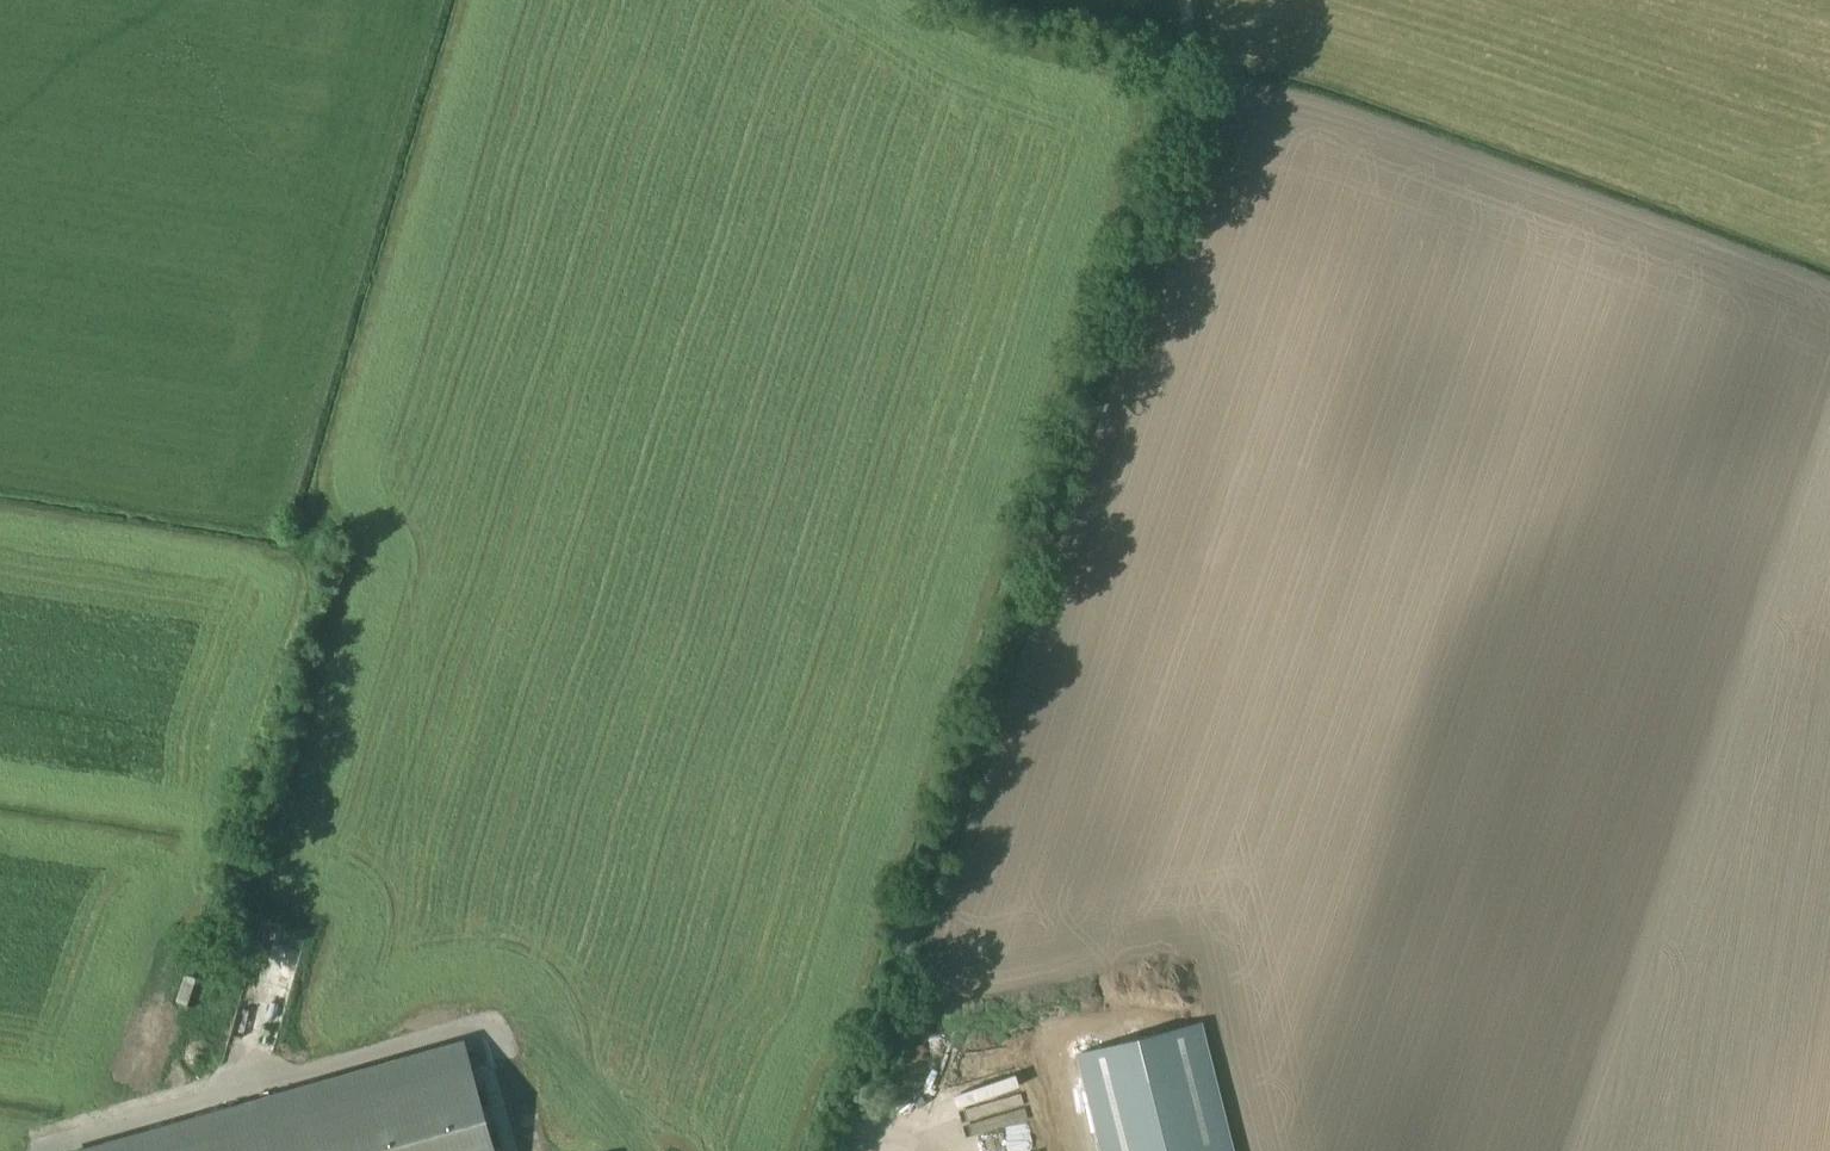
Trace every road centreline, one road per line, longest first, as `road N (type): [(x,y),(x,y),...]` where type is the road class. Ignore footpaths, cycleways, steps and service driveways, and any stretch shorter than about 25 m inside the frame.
road 1 (unclassified): [(840,1150),(1174,118),(1187,66),(1186,0)]

